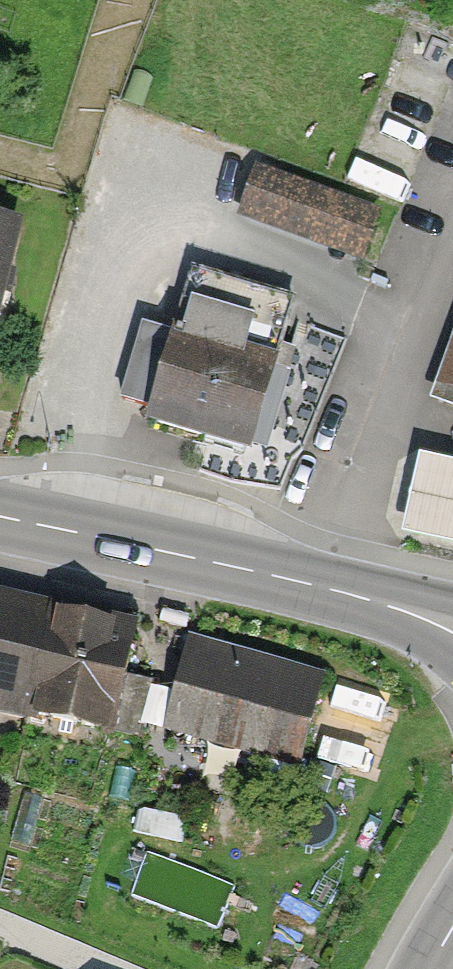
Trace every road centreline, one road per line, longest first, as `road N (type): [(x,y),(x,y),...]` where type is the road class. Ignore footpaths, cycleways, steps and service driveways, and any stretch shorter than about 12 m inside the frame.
road 1 (secondary): [(0,517),(314,585),(452,626)]

